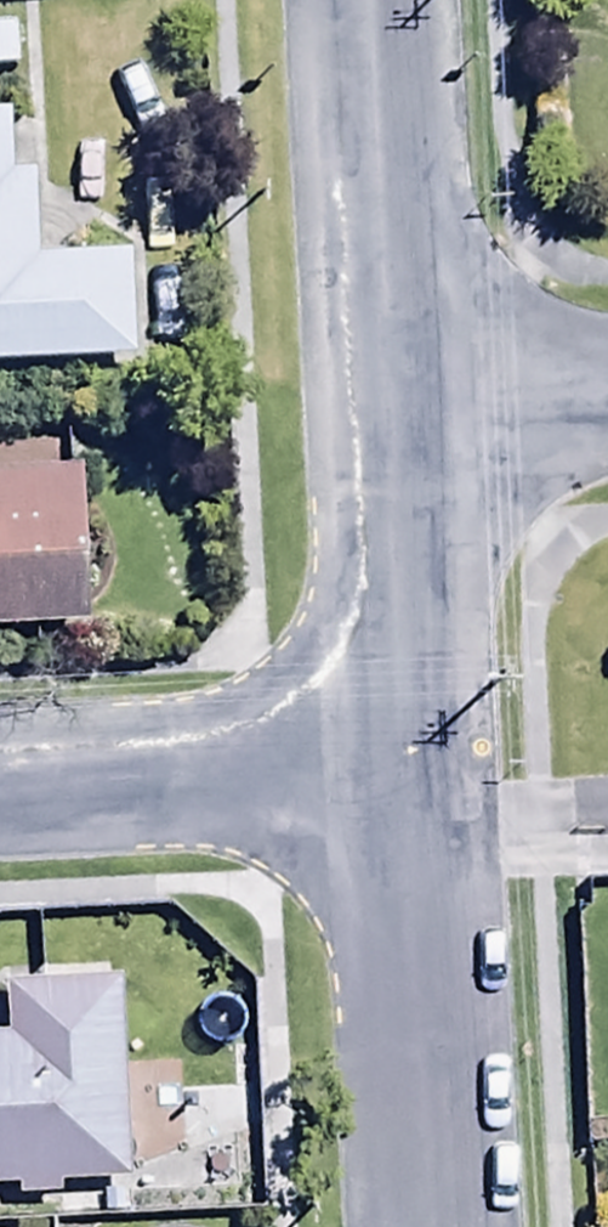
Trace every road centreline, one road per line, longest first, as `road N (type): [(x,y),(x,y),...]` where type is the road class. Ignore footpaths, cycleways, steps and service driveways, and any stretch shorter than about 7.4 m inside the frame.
road 1 (residential): [(391,771),(413,1226)]
road 2 (residential): [(381,373),(391,771)]
road 3 (residential): [(391,771),(0,791)]
road 4 (residential): [(363,0),(381,373)]
road 5 (residential): [(381,373),(607,362)]

